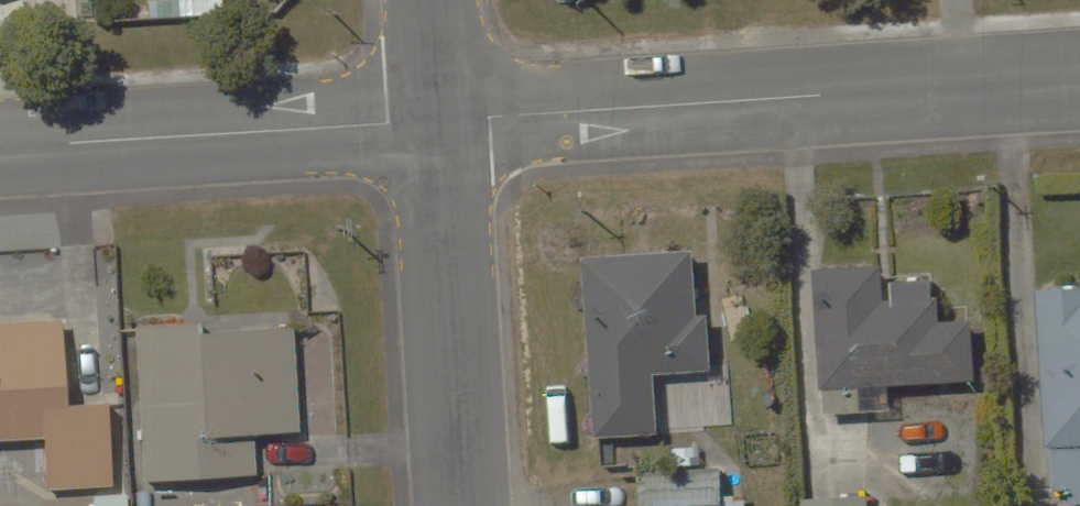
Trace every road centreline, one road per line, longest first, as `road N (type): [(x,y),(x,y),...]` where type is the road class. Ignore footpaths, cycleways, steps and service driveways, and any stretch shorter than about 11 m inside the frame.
road 1 (residential): [(442,119),(1079,81)]
road 2 (residential): [(0,147),(442,119)]
road 3 (residential): [(442,119),(464,505)]

